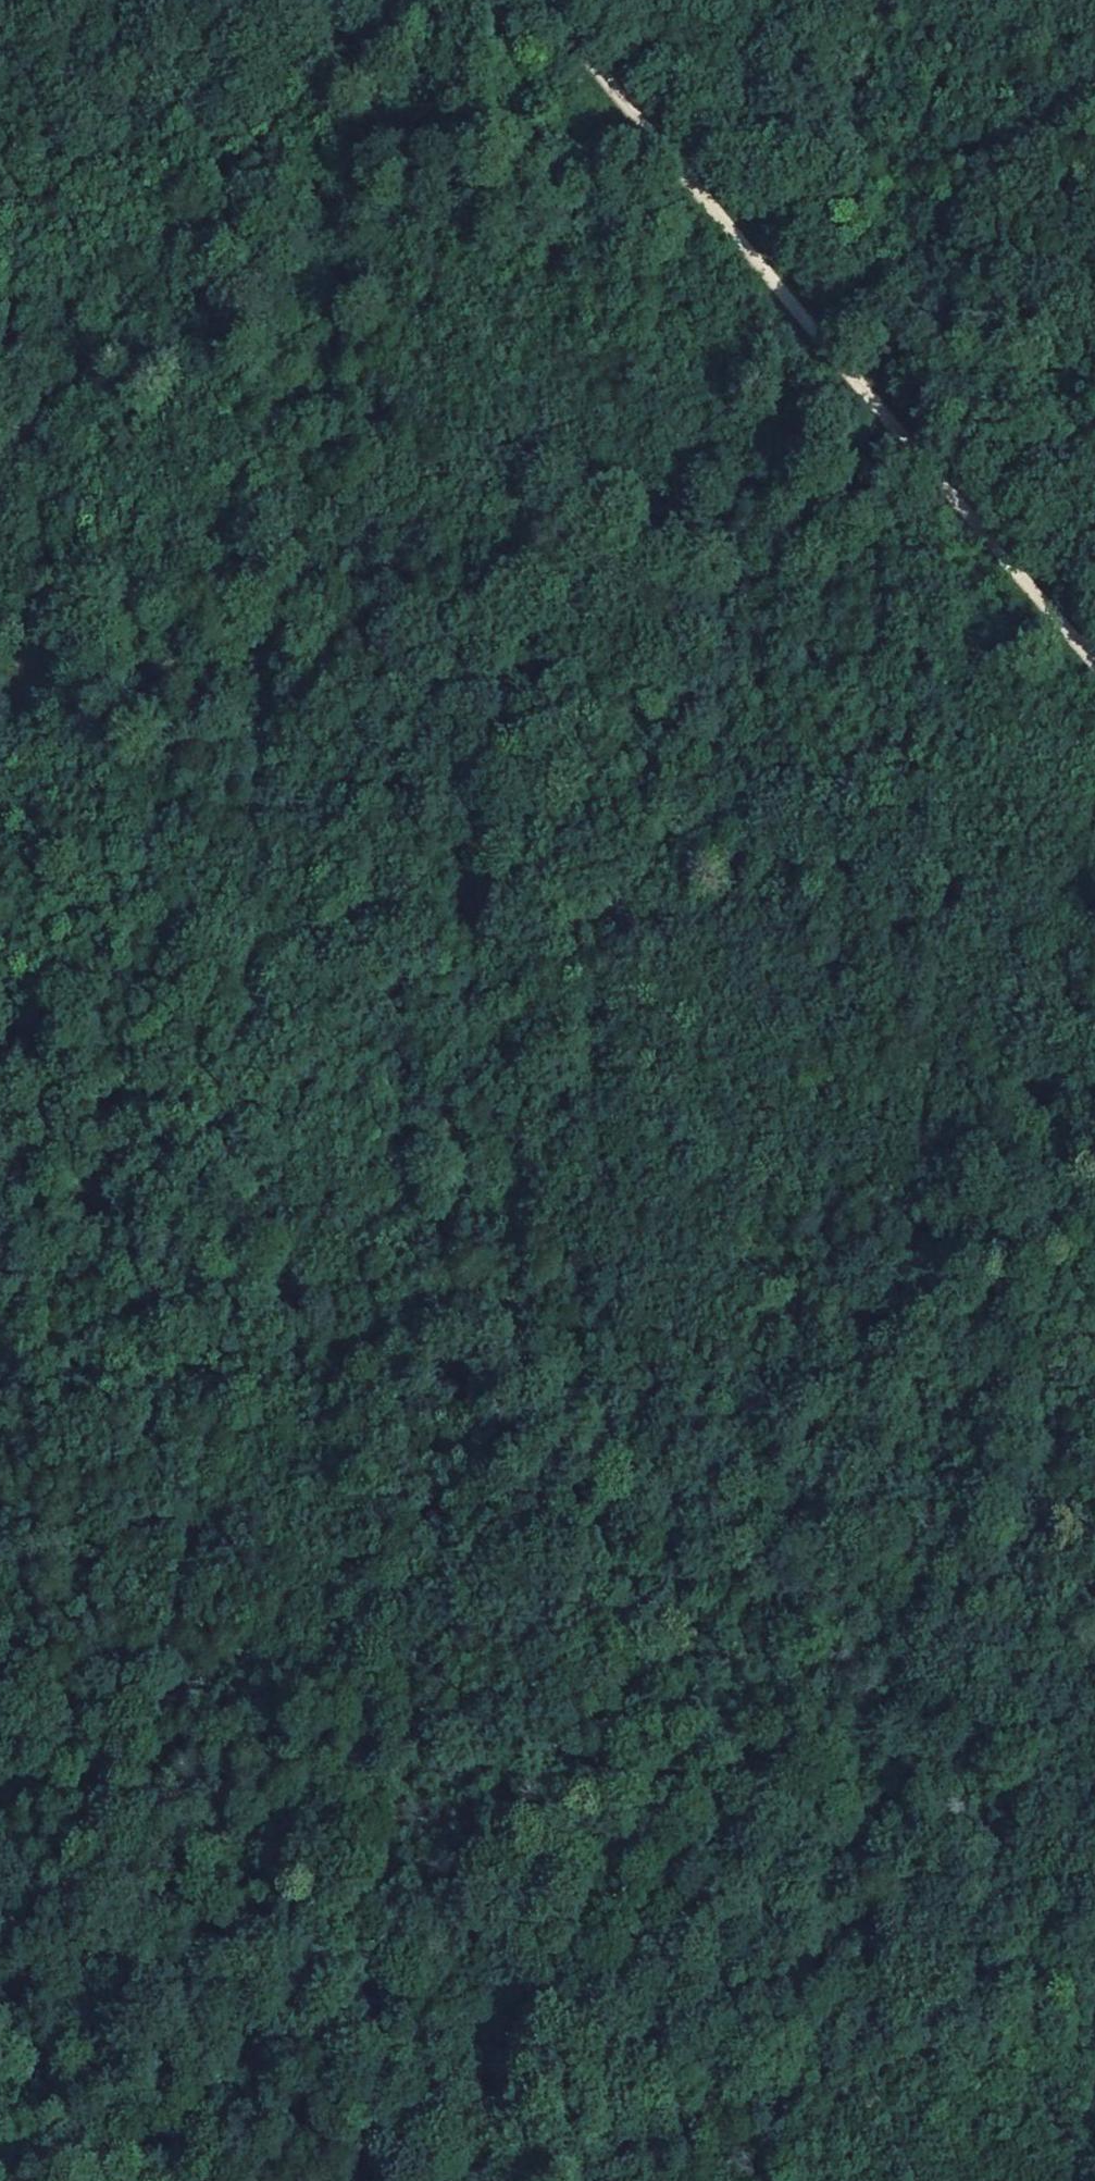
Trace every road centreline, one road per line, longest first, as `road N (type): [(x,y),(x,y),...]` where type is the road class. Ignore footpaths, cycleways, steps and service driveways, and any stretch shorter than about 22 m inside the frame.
road 1 (track): [(1094,654),(546,0)]
road 2 (track): [(387,0),(0,459)]
road 3 (track): [(99,2180),(0,1946)]

